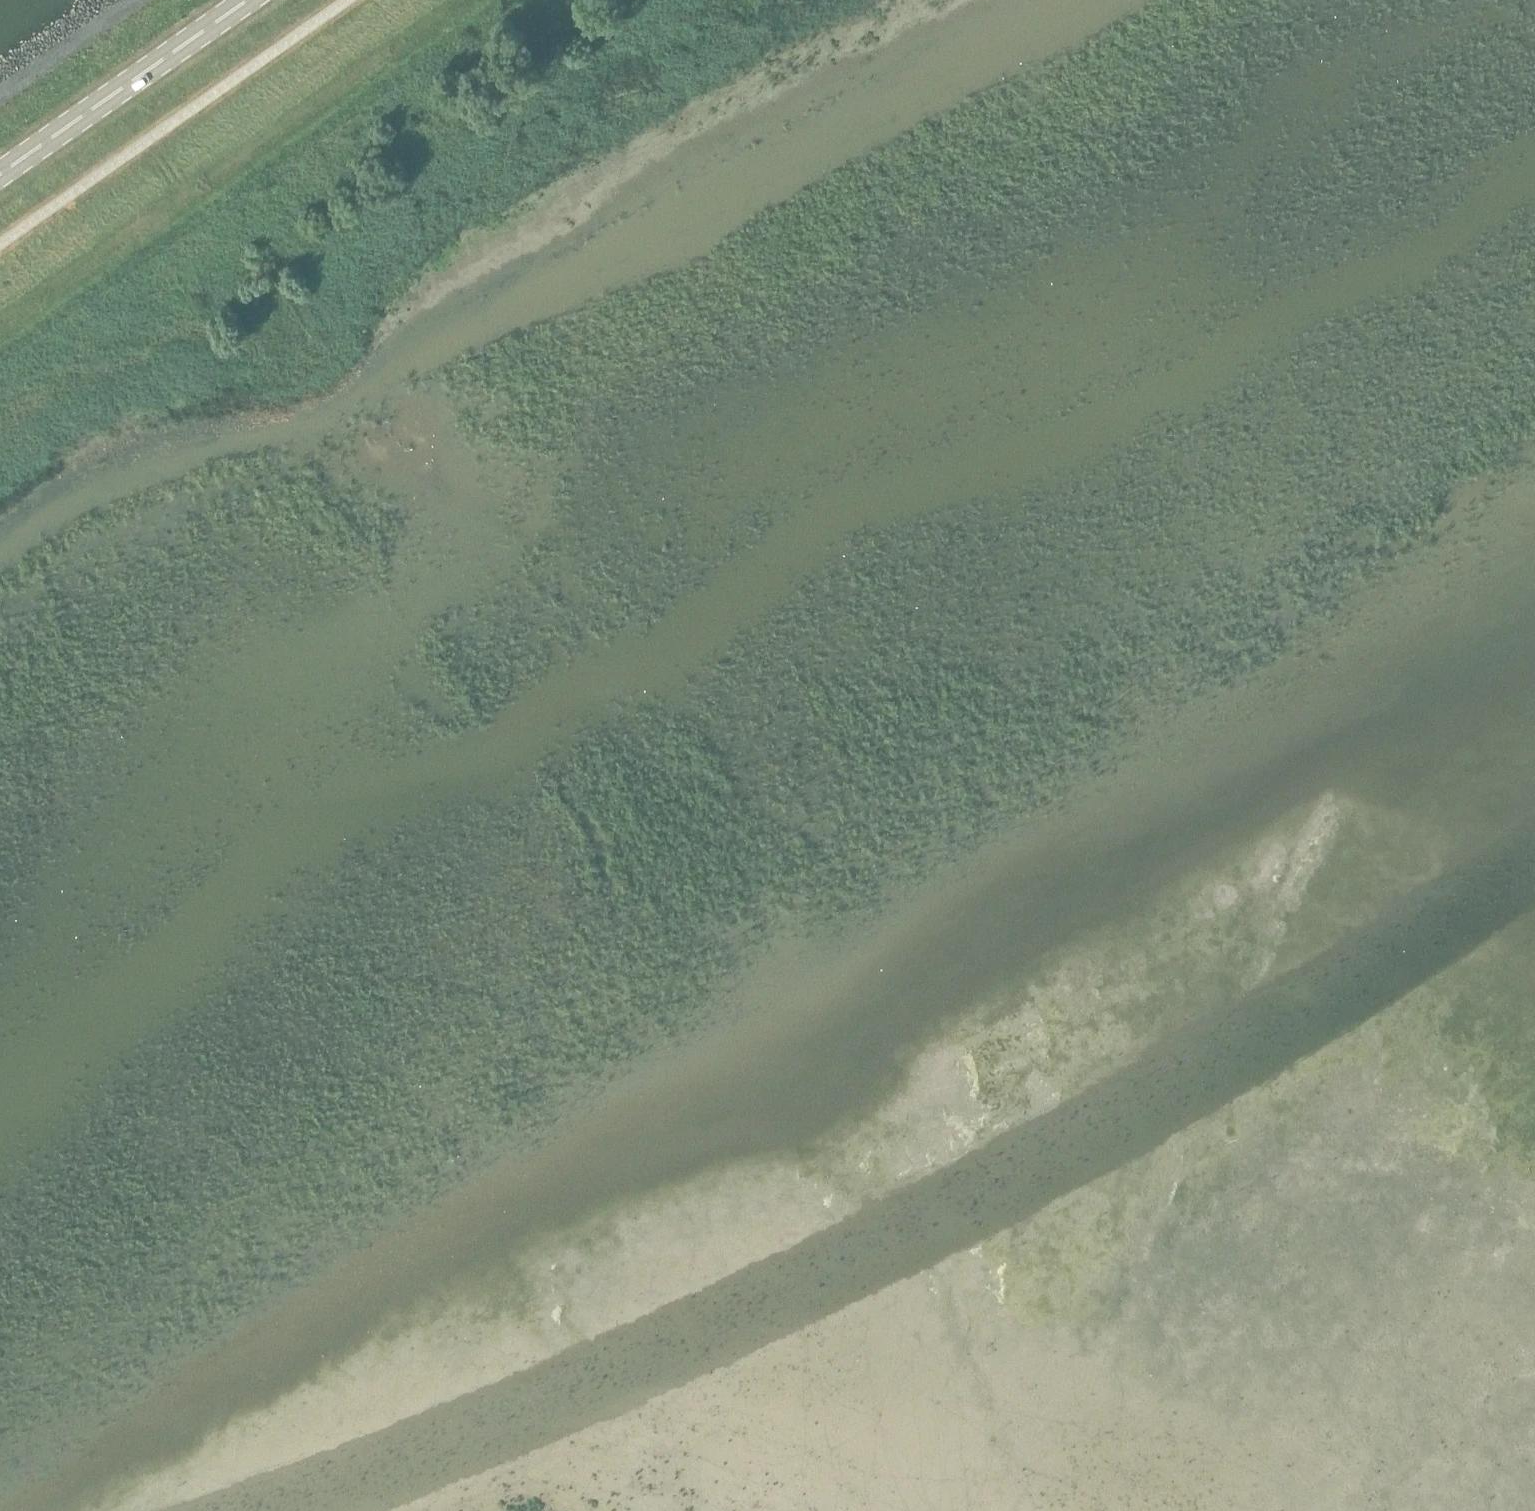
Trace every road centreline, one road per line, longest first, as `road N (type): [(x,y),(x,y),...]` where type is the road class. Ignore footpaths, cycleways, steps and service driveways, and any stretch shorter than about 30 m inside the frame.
road 1 (secondary): [(0,177),(251,0)]

